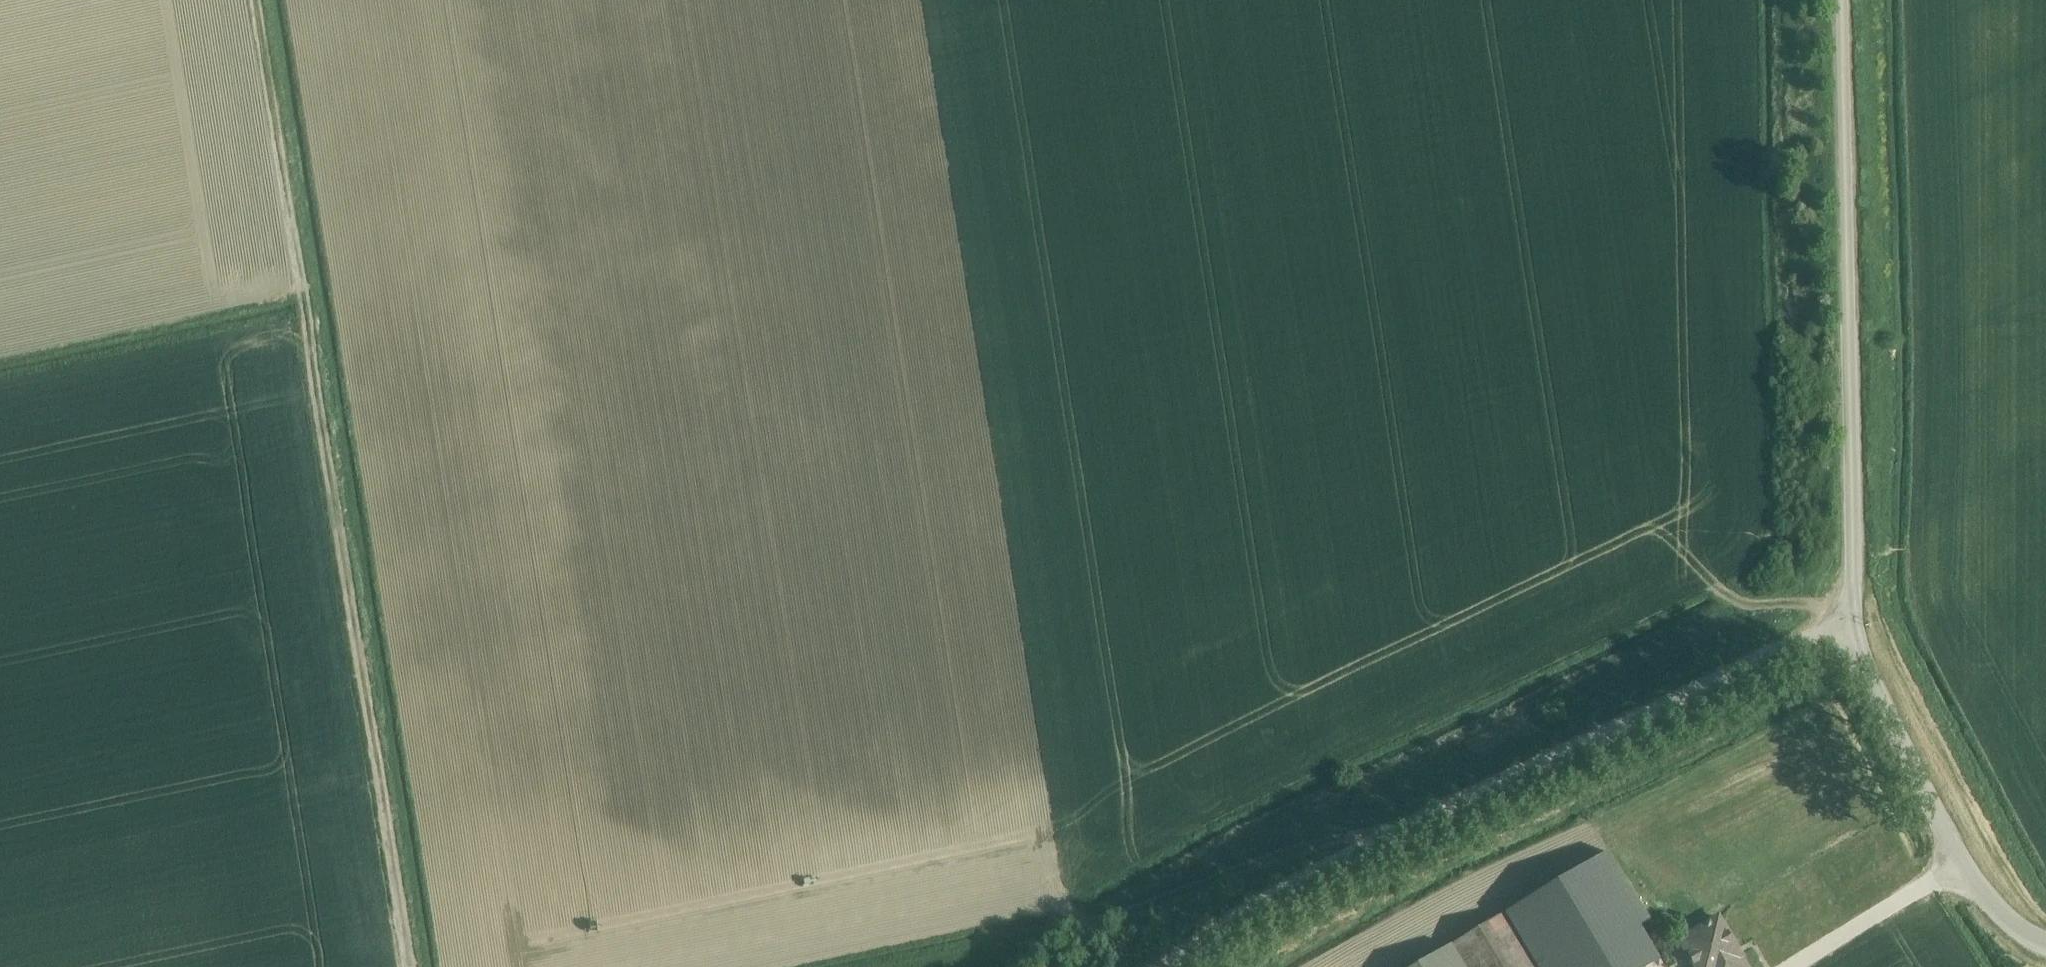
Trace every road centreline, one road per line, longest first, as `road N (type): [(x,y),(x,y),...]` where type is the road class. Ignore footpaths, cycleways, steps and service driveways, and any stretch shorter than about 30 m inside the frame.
road 1 (tertiary): [(1170,966),(1309,877),(1851,620)]
road 2 (tertiary): [(1851,620),(1841,0)]
road 3 (tertiary): [(2045,944),(1991,902),(1963,862),(1874,691),(1851,620)]

